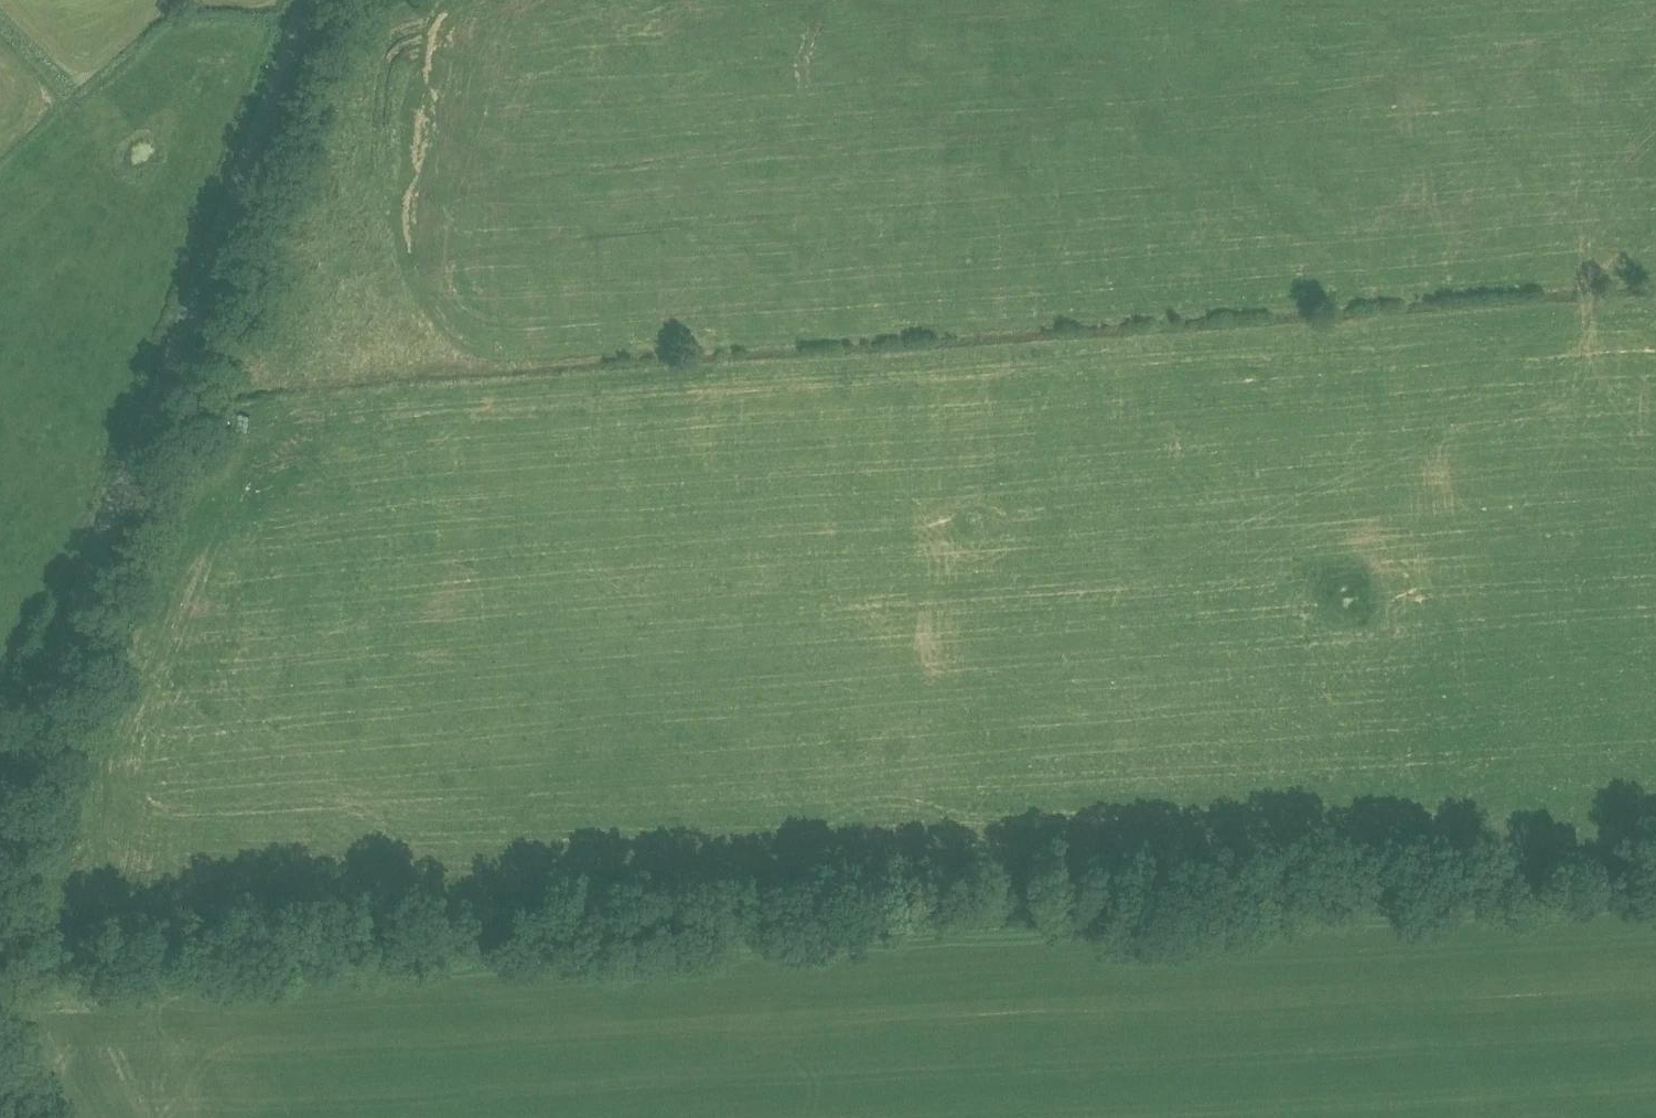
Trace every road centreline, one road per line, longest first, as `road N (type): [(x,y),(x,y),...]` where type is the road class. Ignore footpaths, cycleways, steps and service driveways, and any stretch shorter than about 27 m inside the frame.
road 1 (unclassified): [(0,818),(311,0)]

